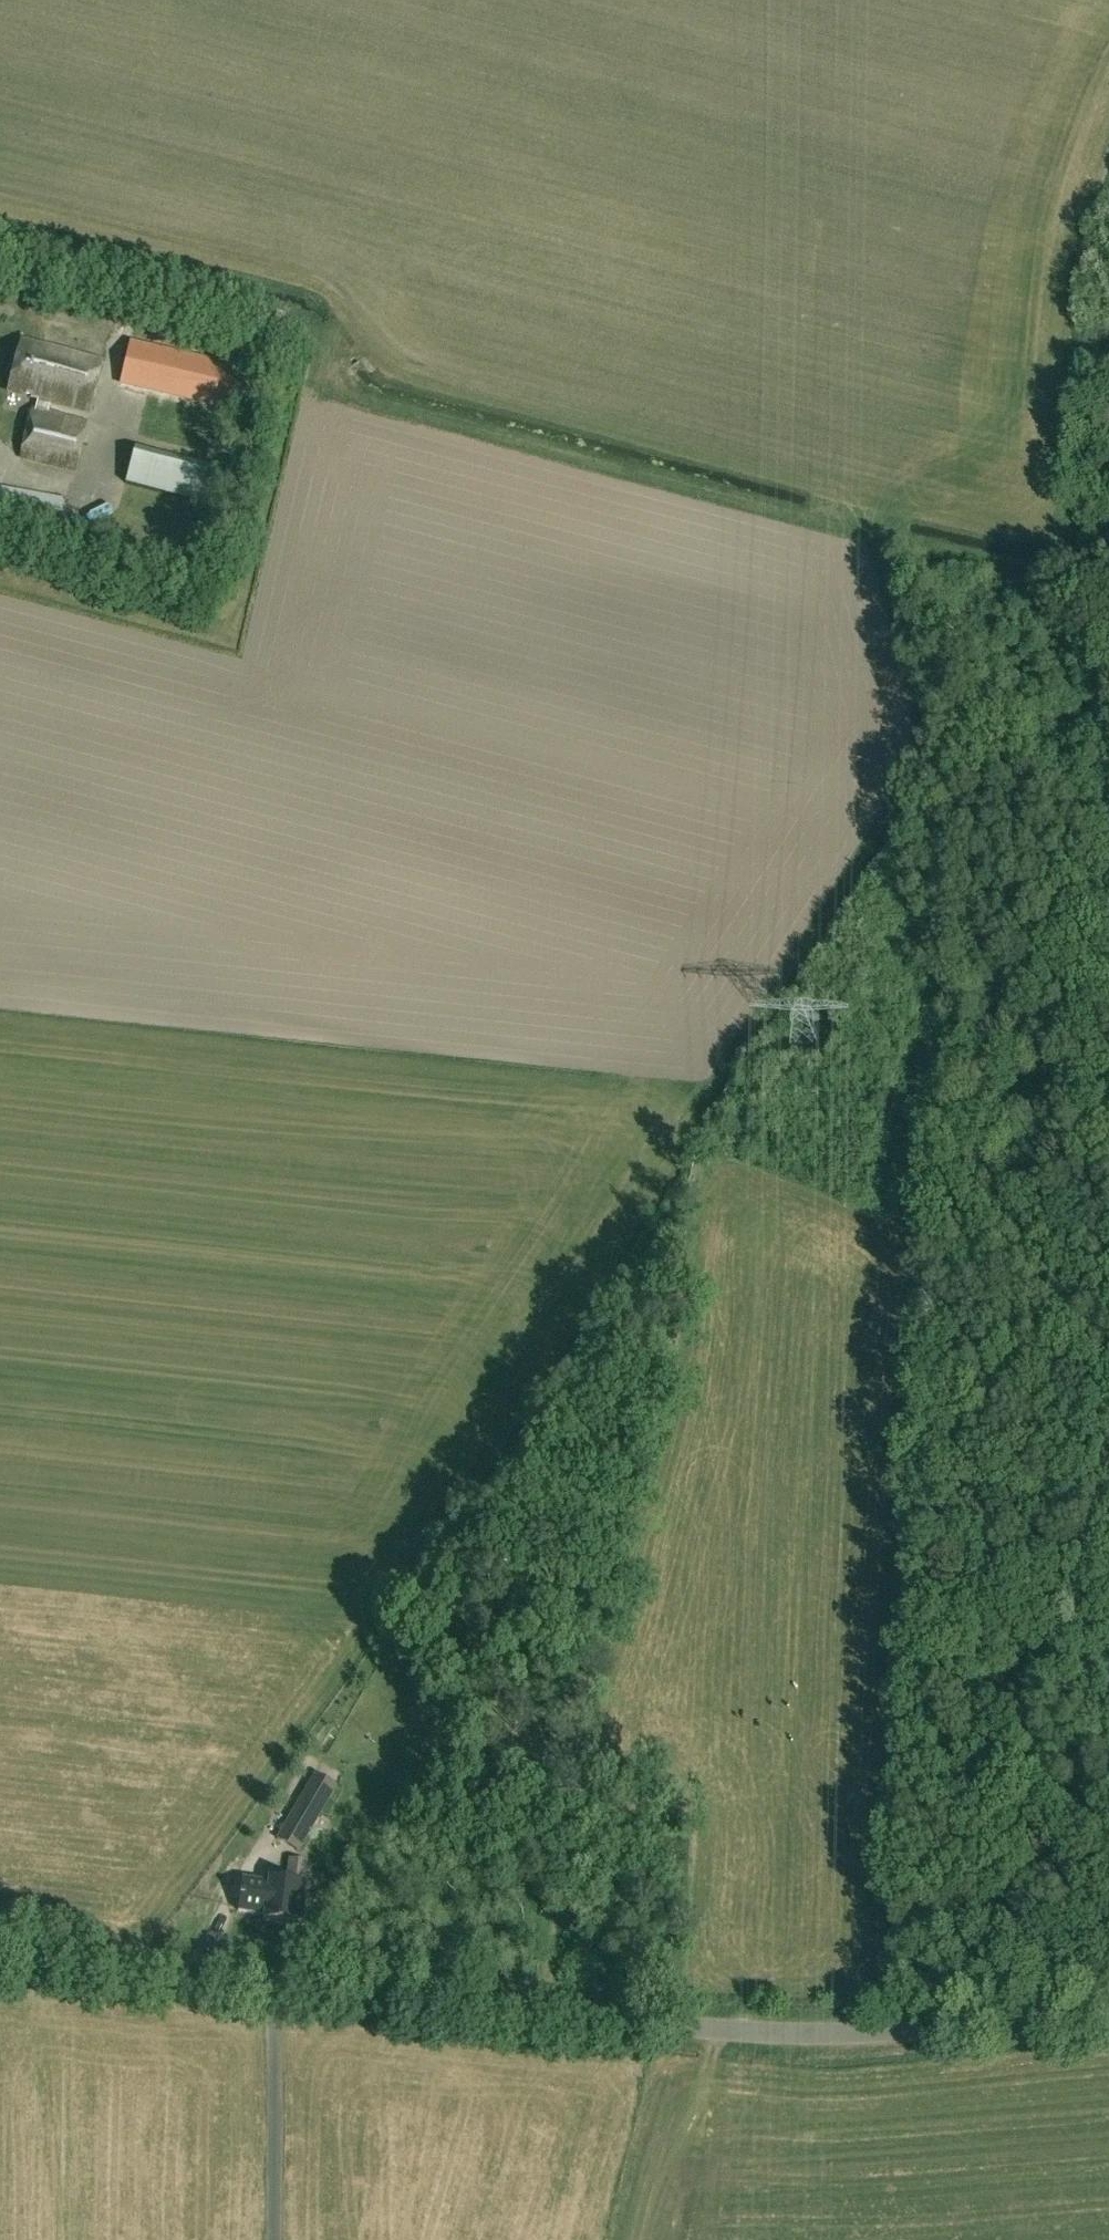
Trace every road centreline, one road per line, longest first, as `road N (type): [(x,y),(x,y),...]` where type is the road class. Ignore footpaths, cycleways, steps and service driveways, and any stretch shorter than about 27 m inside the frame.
road 1 (unclassified): [(1108,2012),(774,2032),(0,1957)]

